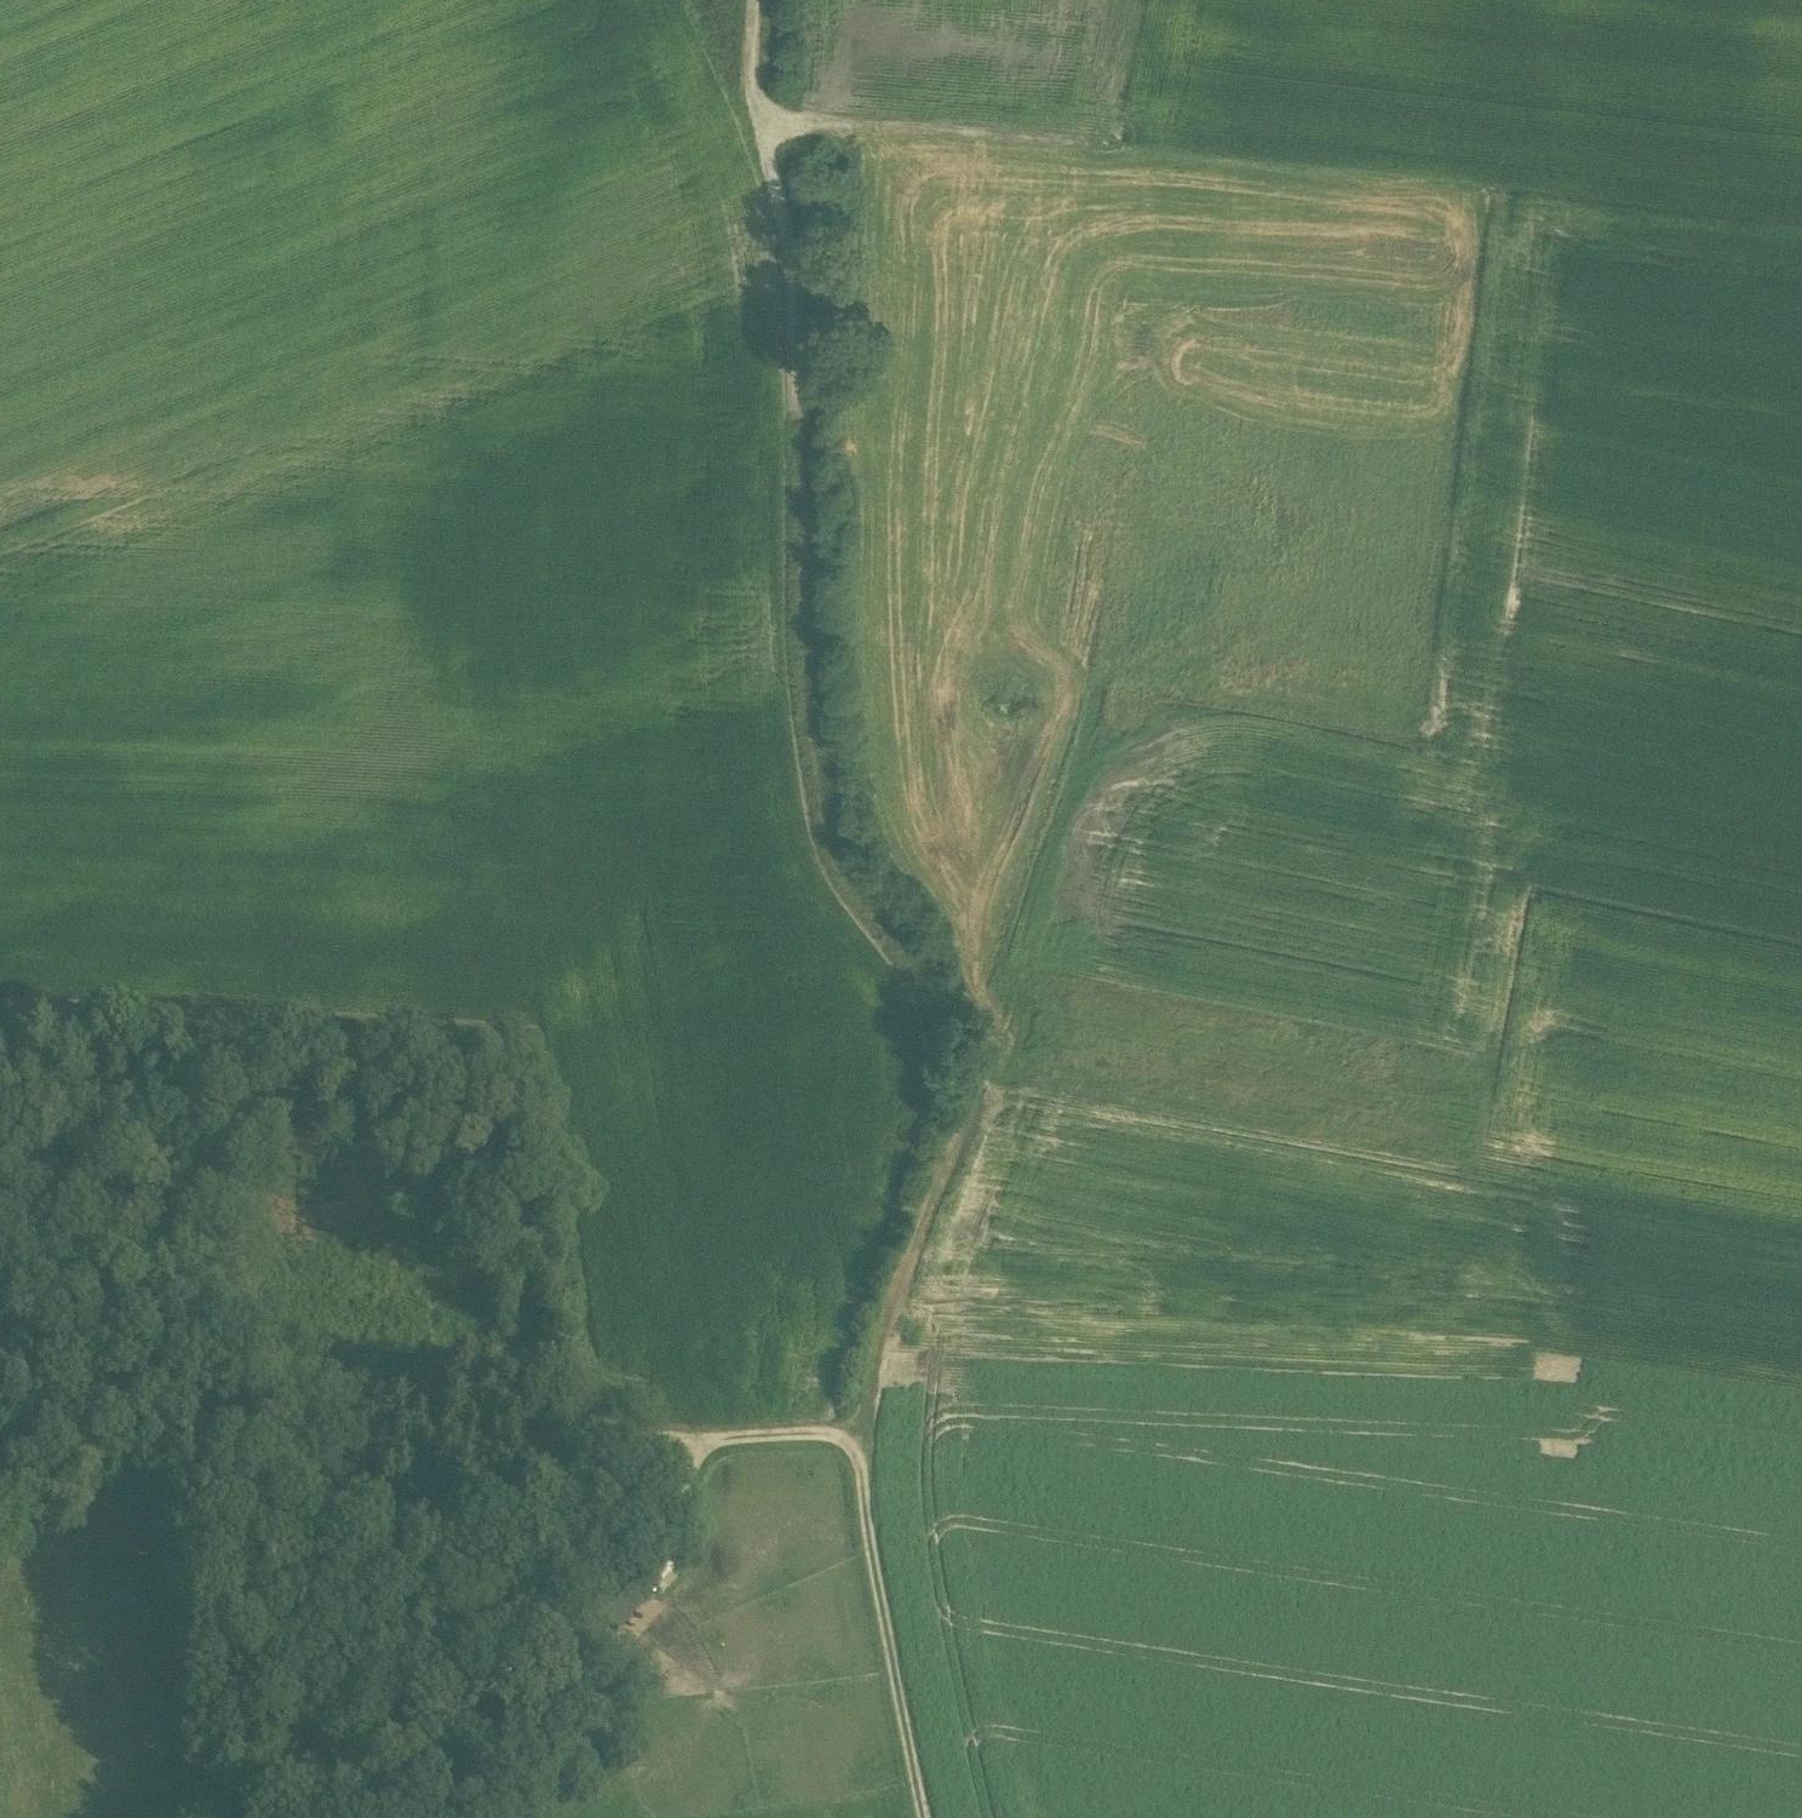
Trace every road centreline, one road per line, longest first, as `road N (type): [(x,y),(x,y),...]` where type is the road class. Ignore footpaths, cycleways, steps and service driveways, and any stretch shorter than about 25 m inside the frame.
road 1 (track): [(0,1378),(265,1378),(416,1391),(626,1438),(693,1442),(832,1433),(852,1440),(862,1455),(867,1535),(925,1817)]

